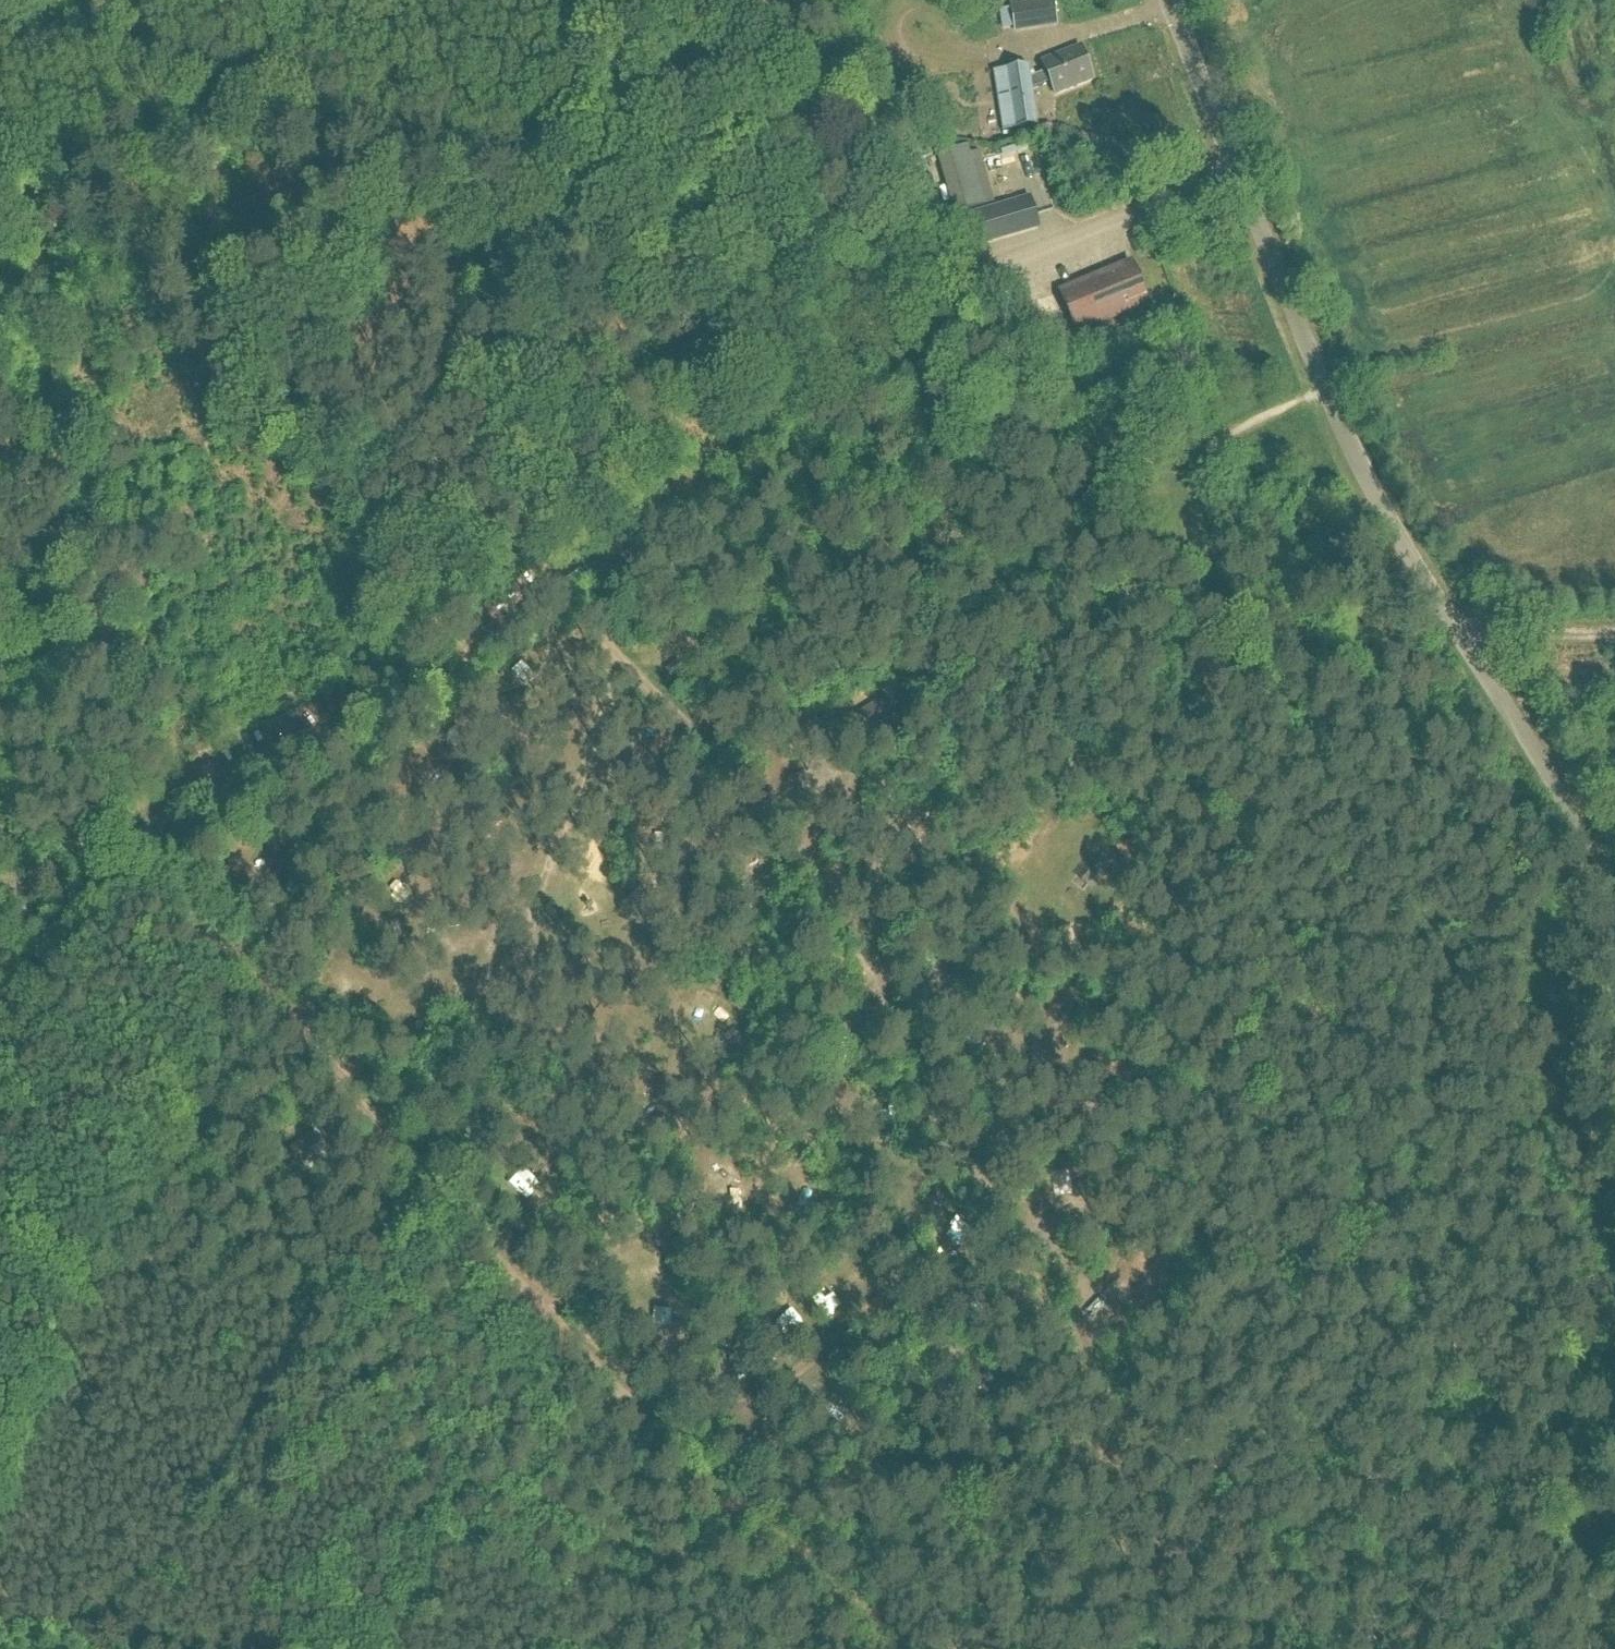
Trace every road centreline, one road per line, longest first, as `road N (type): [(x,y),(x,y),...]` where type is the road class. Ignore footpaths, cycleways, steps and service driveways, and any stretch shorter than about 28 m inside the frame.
road 1 (track): [(878,1648),(416,1173),(149,860),(150,818)]
road 2 (unclassified): [(1614,918),(1606,885),(1539,760),(1416,569),(1352,450),(1168,0)]
road 3 (track): [(150,818),(437,677),(889,330)]
road 4 (track): [(1035,935),(1013,1101),(993,1131),(941,1177),(890,1277),(796,1385),(758,1398),(649,1414)]
road 5 (track): [(614,656),(776,823),(825,897),(889,959),(1030,1002)]
road 6 (track): [(555,586),(602,631),(614,656),(612,699),(572,786),(539,900),(511,948)]
road 7 (track): [(889,959),(975,1182),(1040,1231),(1090,1287)]
road 8 (track): [(0,1029),(100,877),(149,860)]
road 9 (track): [(0,886),(150,818)]
road 10 (track): [(1614,631),(1459,634)]
road 11 (track): [(889,330),(1001,269)]

